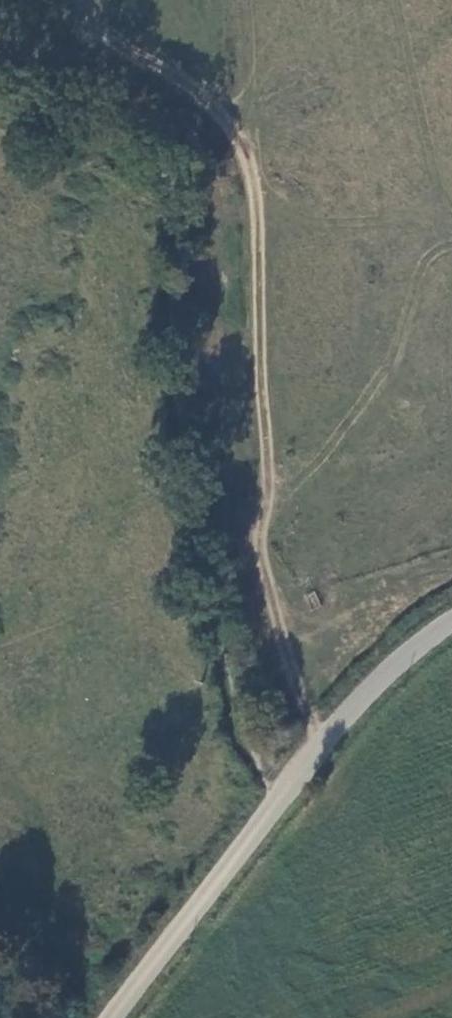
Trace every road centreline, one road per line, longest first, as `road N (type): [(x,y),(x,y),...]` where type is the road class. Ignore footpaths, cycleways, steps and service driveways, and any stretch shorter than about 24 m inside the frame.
road 1 (unclassified): [(111,1017),(366,693),(451,621)]

